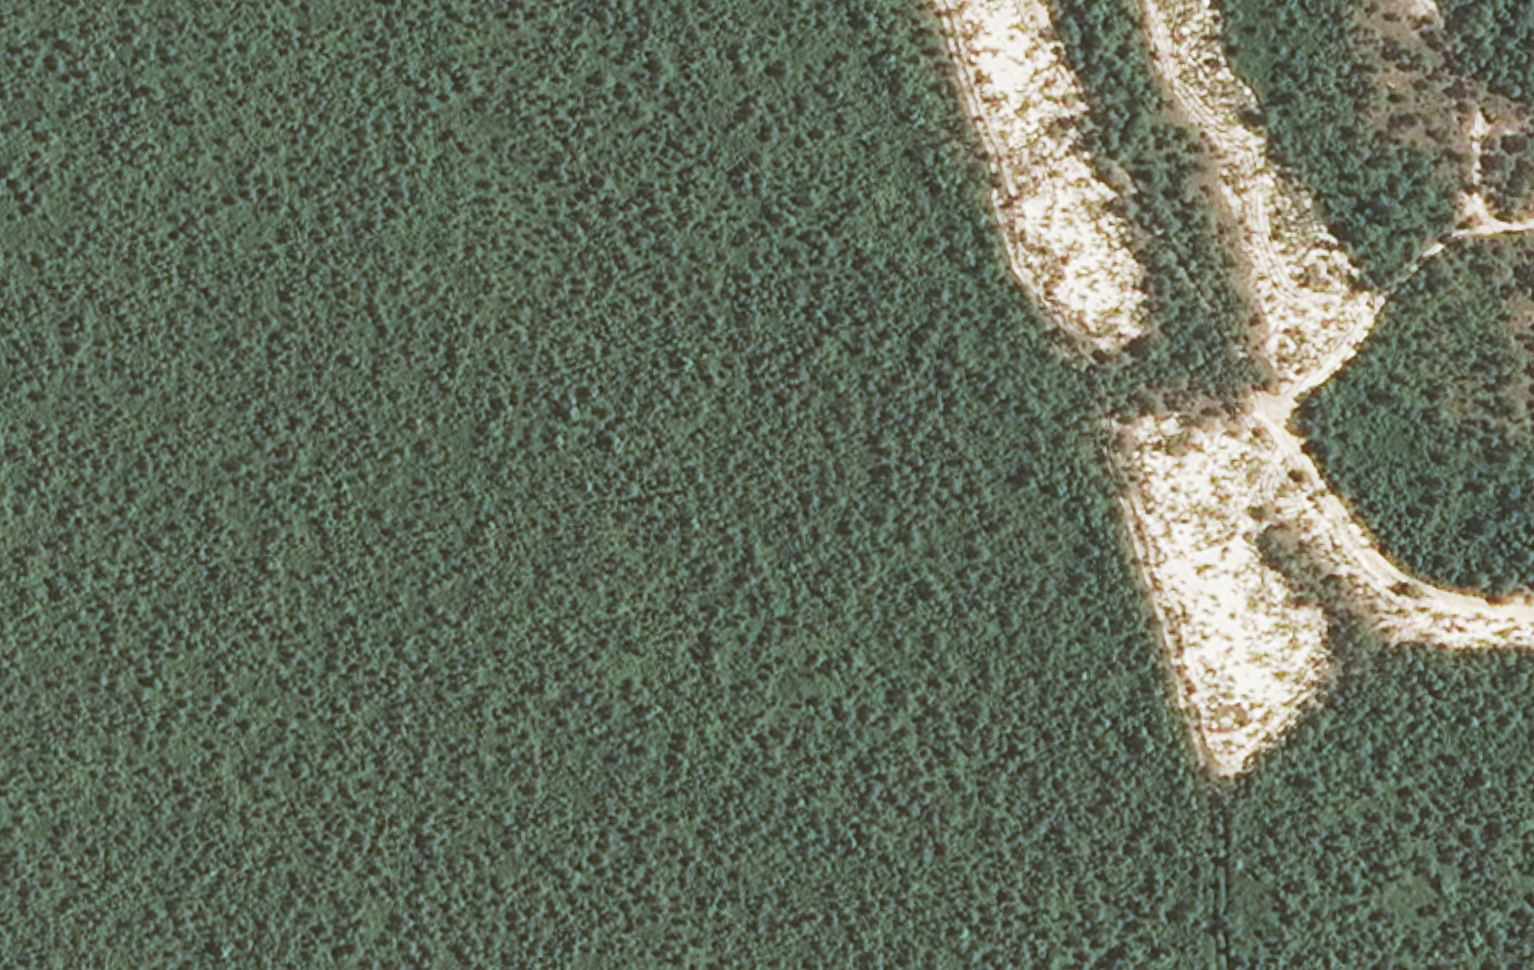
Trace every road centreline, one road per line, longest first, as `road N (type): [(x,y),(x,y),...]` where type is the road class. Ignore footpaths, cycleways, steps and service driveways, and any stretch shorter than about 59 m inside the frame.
road 1 (residential): [(1533,627),(1379,567),(1281,463),(1034,0)]

